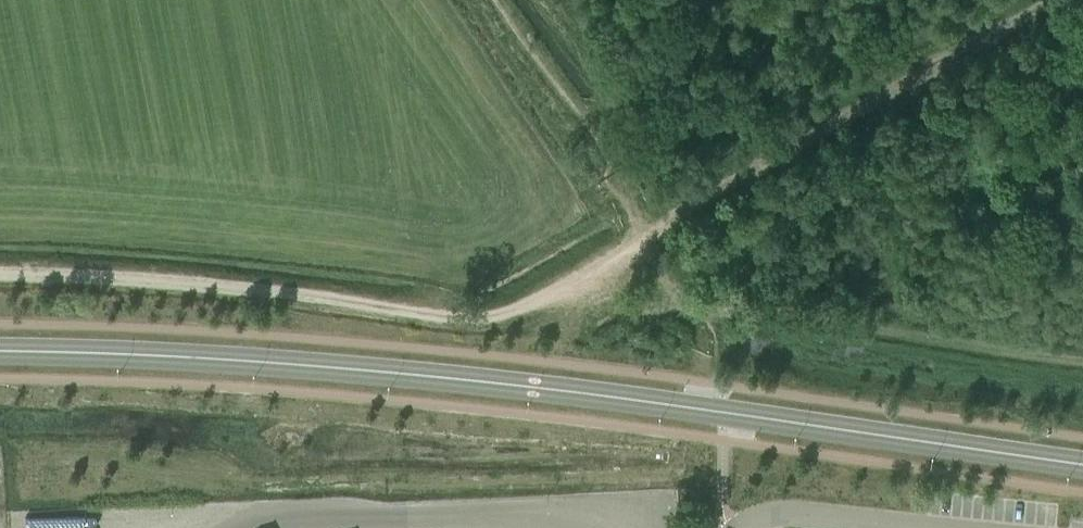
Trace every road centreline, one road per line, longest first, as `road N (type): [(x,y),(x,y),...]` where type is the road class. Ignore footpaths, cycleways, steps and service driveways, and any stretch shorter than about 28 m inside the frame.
road 1 (tertiary): [(1082,465),(401,370),(0,352)]
road 2 (track): [(637,244),(524,304),(458,318),(261,290),(0,273)]
road 3 (track): [(637,244),(1069,0)]
road 4 (track): [(500,0),(616,174),(637,244)]
road 5 (track): [(701,380),(707,327),(652,277),(592,267)]
road 6 (residential): [(749,527),(784,517),(897,527)]

